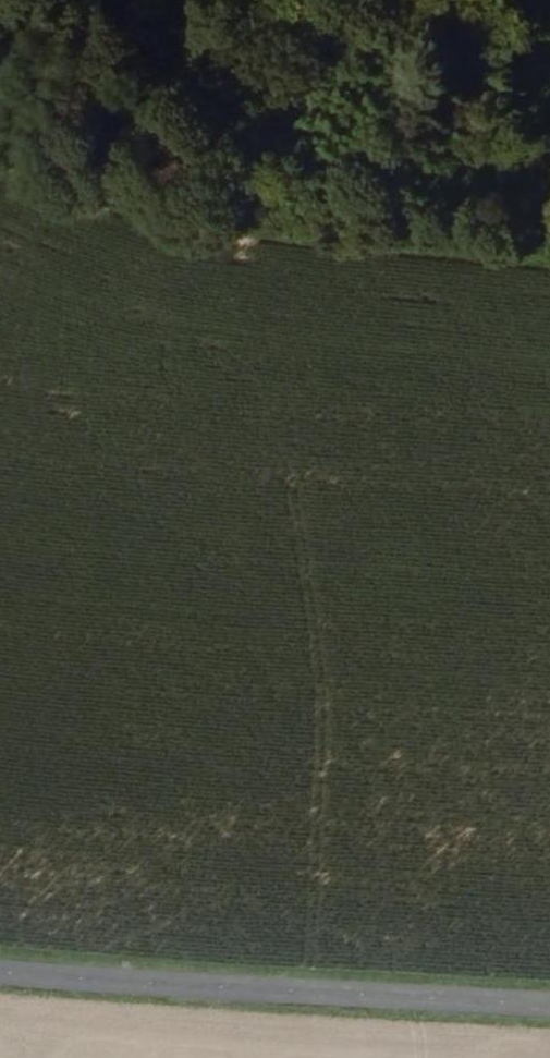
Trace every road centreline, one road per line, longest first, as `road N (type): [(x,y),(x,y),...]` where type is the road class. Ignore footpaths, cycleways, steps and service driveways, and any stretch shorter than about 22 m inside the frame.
road 1 (tertiary): [(0,973),(549,1012)]

